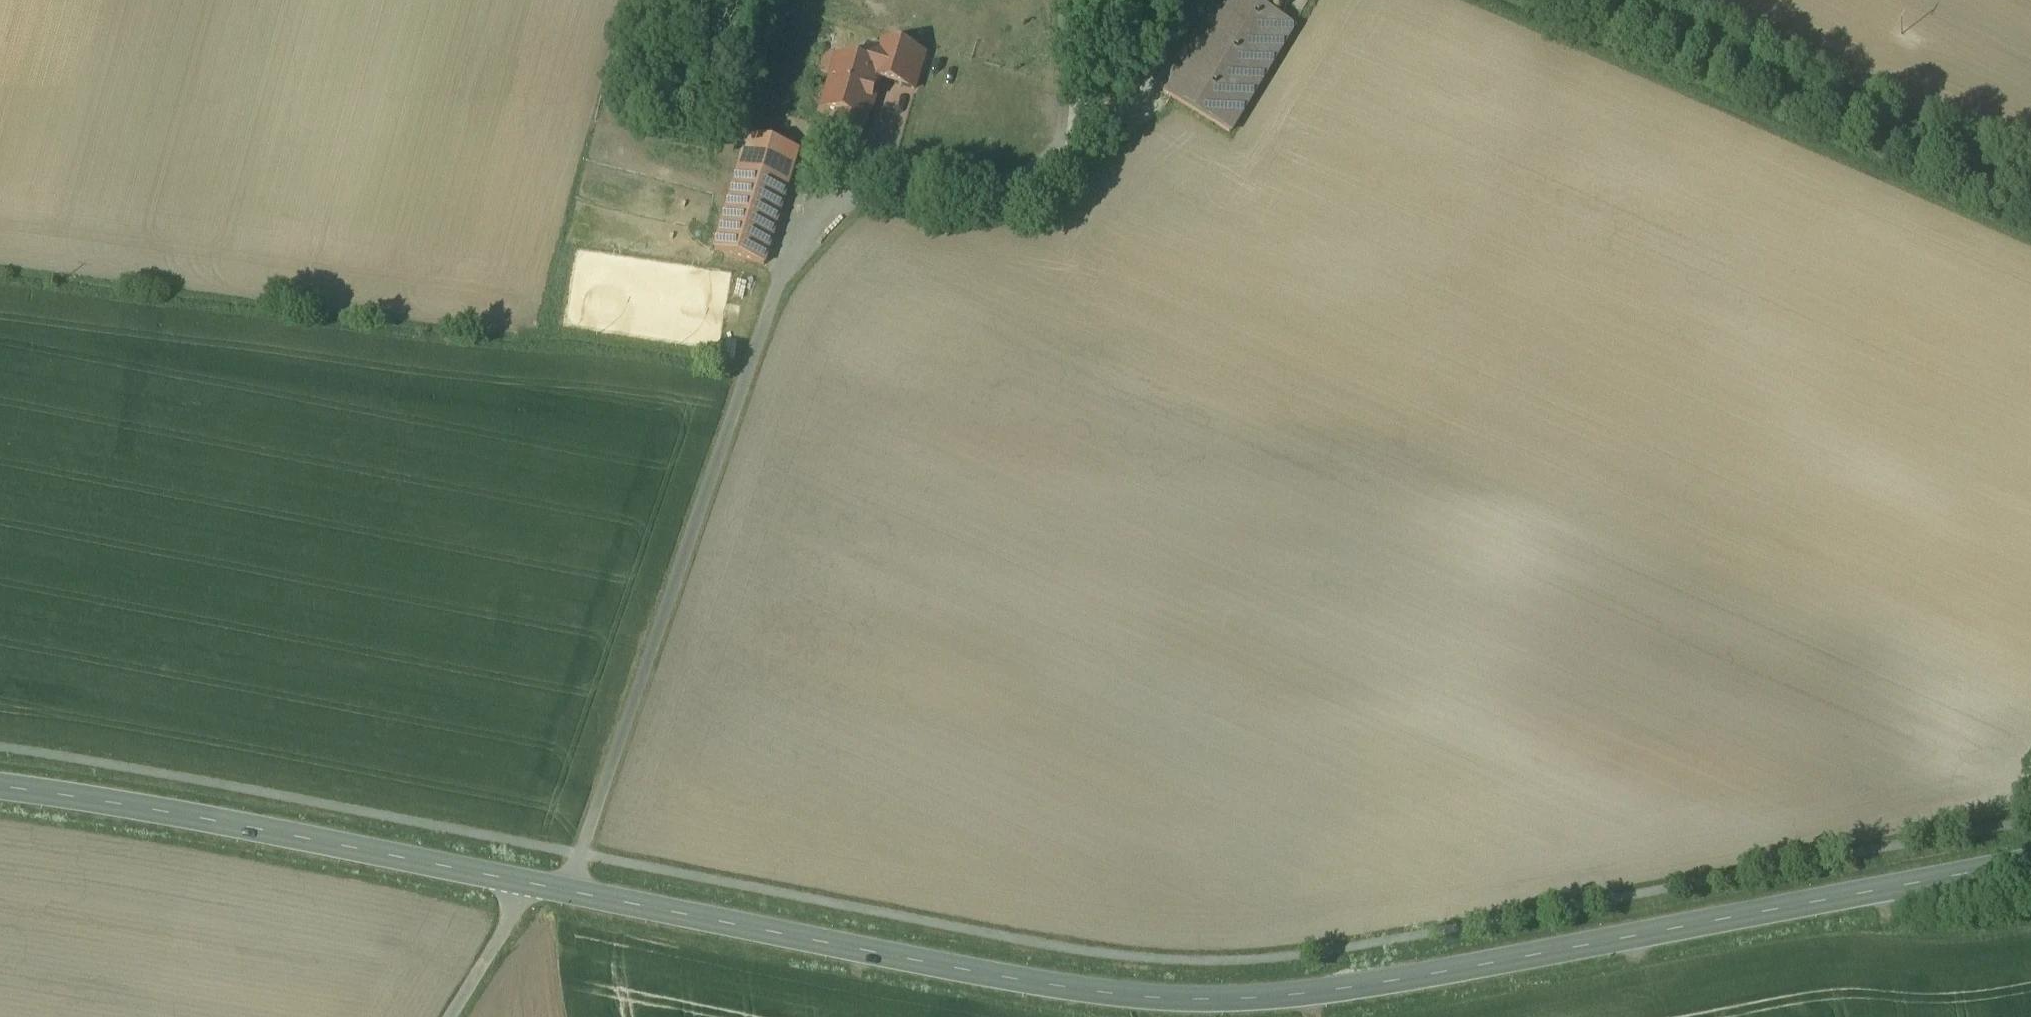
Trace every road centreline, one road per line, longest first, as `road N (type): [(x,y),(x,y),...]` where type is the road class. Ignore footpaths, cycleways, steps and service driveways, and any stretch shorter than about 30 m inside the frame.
road 1 (primary): [(530,883),(1006,978),(1218,999),(1307,994),(2030,861)]
road 2 (primary): [(0,788),(530,883)]
road 3 (unclassified): [(530,883),(449,1016)]

